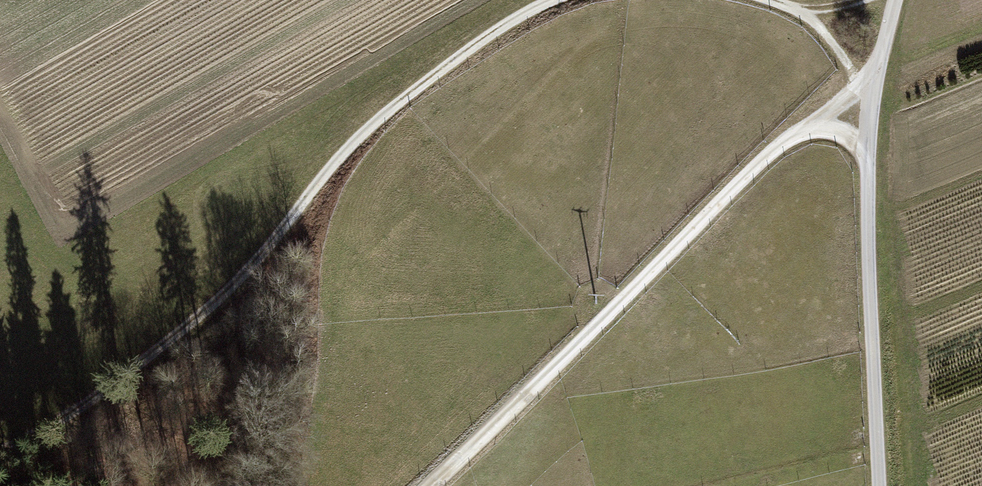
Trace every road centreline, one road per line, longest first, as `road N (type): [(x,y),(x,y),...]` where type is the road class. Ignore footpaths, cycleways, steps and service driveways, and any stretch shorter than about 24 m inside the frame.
road 1 (track): [(0,457),(80,421),(150,367),(236,295),(373,123),(516,18),(555,0)]
road 2 (track): [(867,113),(822,121),(782,143),(429,485)]
road 3 (unclassified): [(897,0),(867,113),(882,485)]
road 4 (track): [(767,0),(795,8),(830,35),(867,113)]

